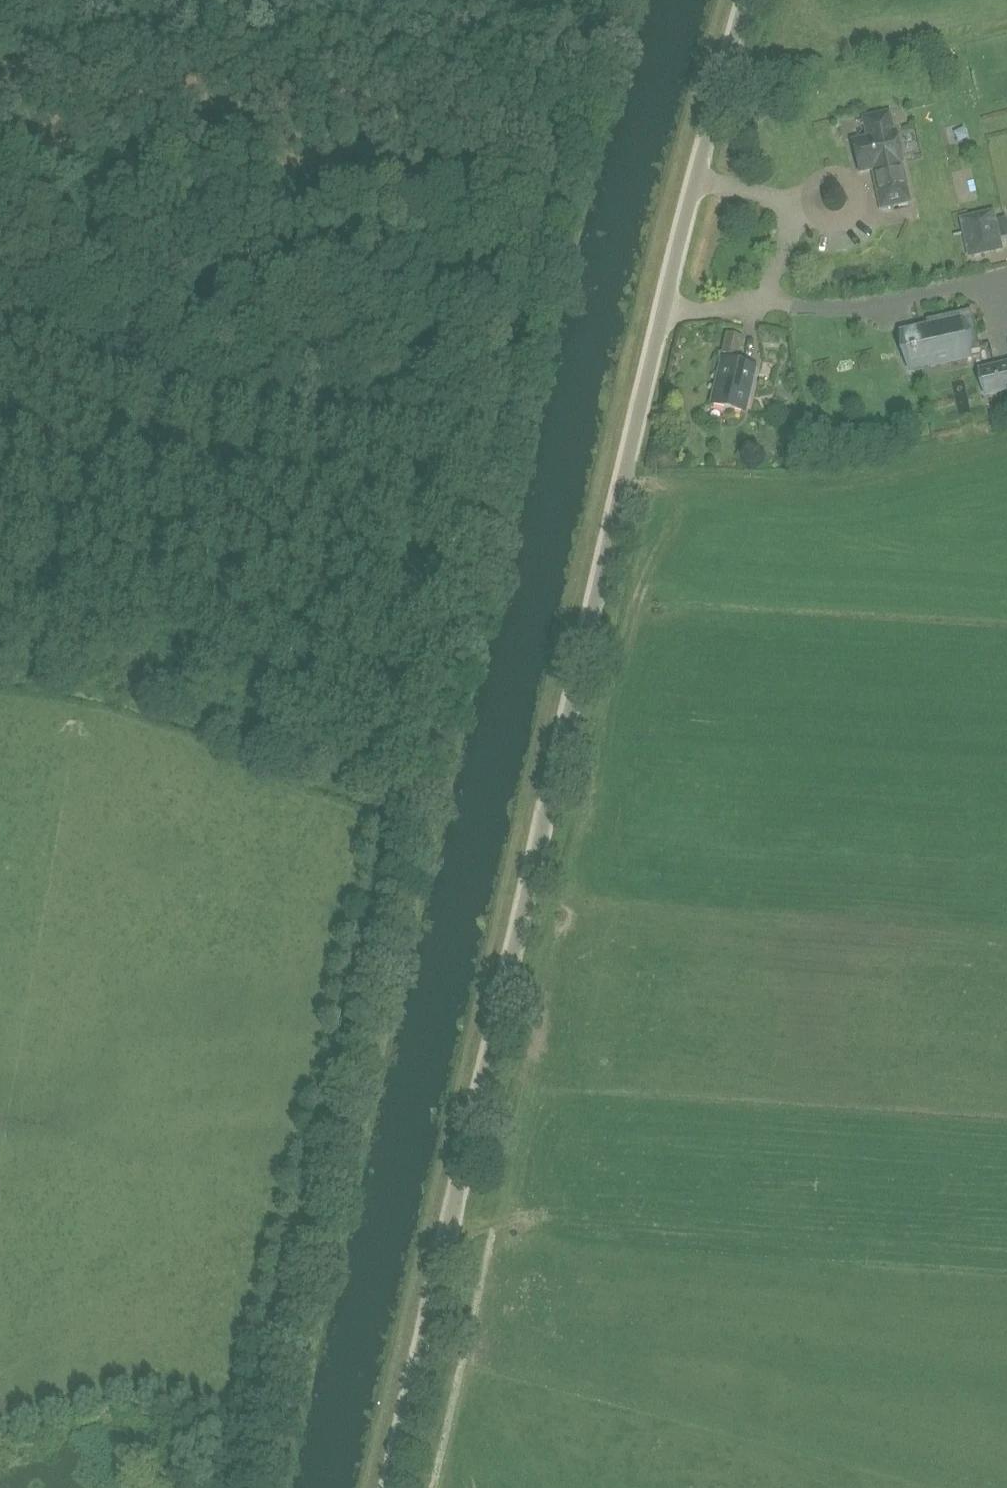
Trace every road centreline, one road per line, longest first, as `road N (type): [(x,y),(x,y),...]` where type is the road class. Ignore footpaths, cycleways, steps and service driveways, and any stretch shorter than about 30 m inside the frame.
road 1 (unclassified): [(391,1487),(745,0)]
road 2 (track): [(586,152),(0,107)]

